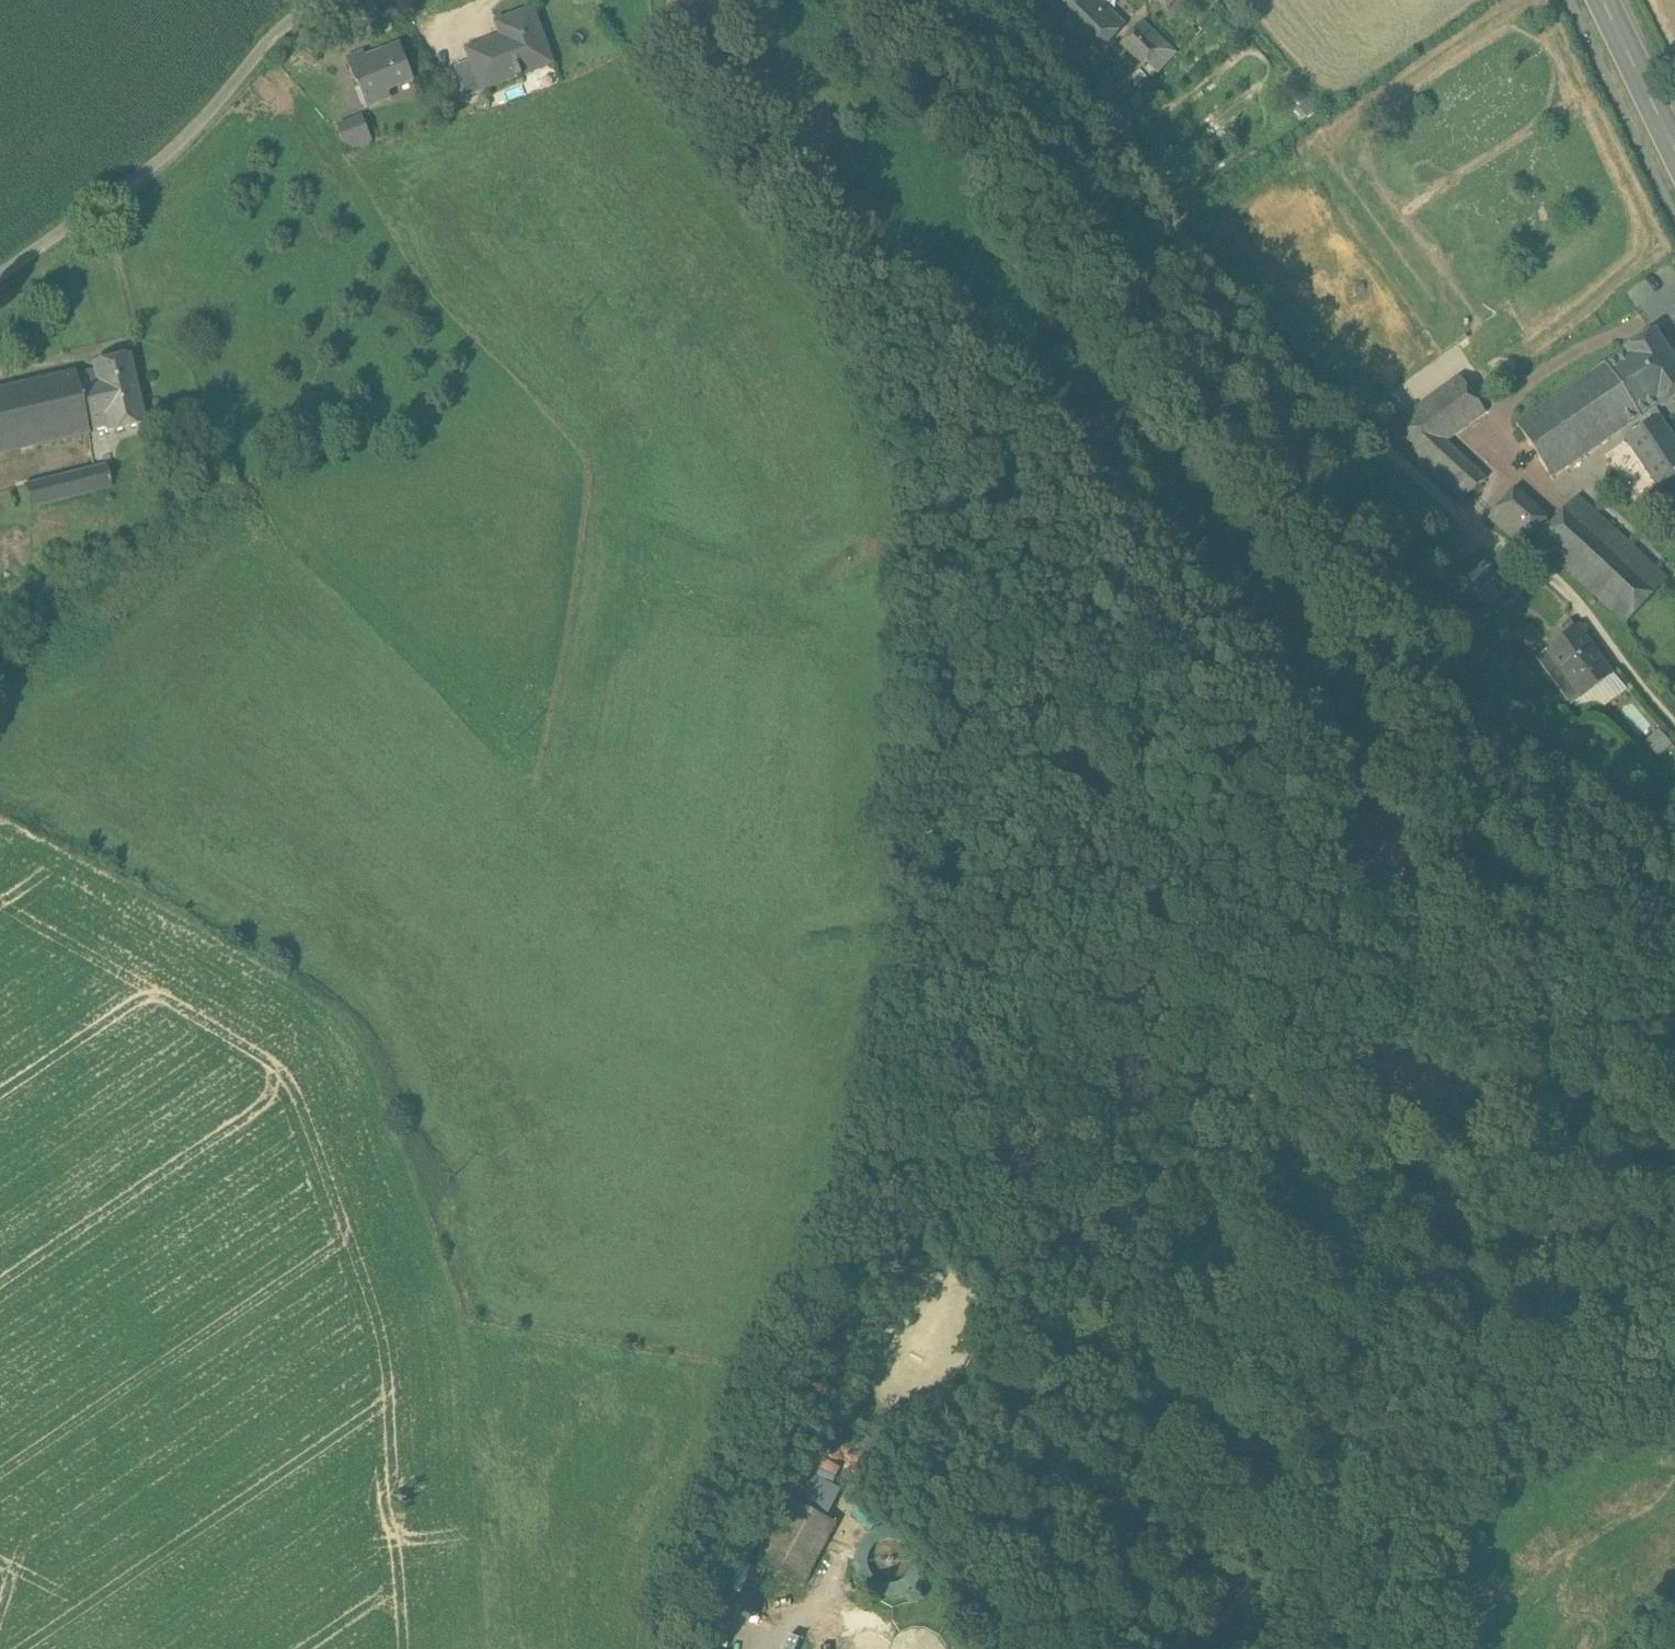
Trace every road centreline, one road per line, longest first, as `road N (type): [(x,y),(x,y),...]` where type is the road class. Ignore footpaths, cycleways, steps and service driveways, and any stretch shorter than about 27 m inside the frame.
road 1 (track): [(1011,0),(1250,317),(1408,443),(1456,497),(1588,612),(1674,721)]
road 2 (residential): [(345,0),(291,17),(206,116),(0,269)]
road 3 (primary): [(1606,0),(1674,144)]

